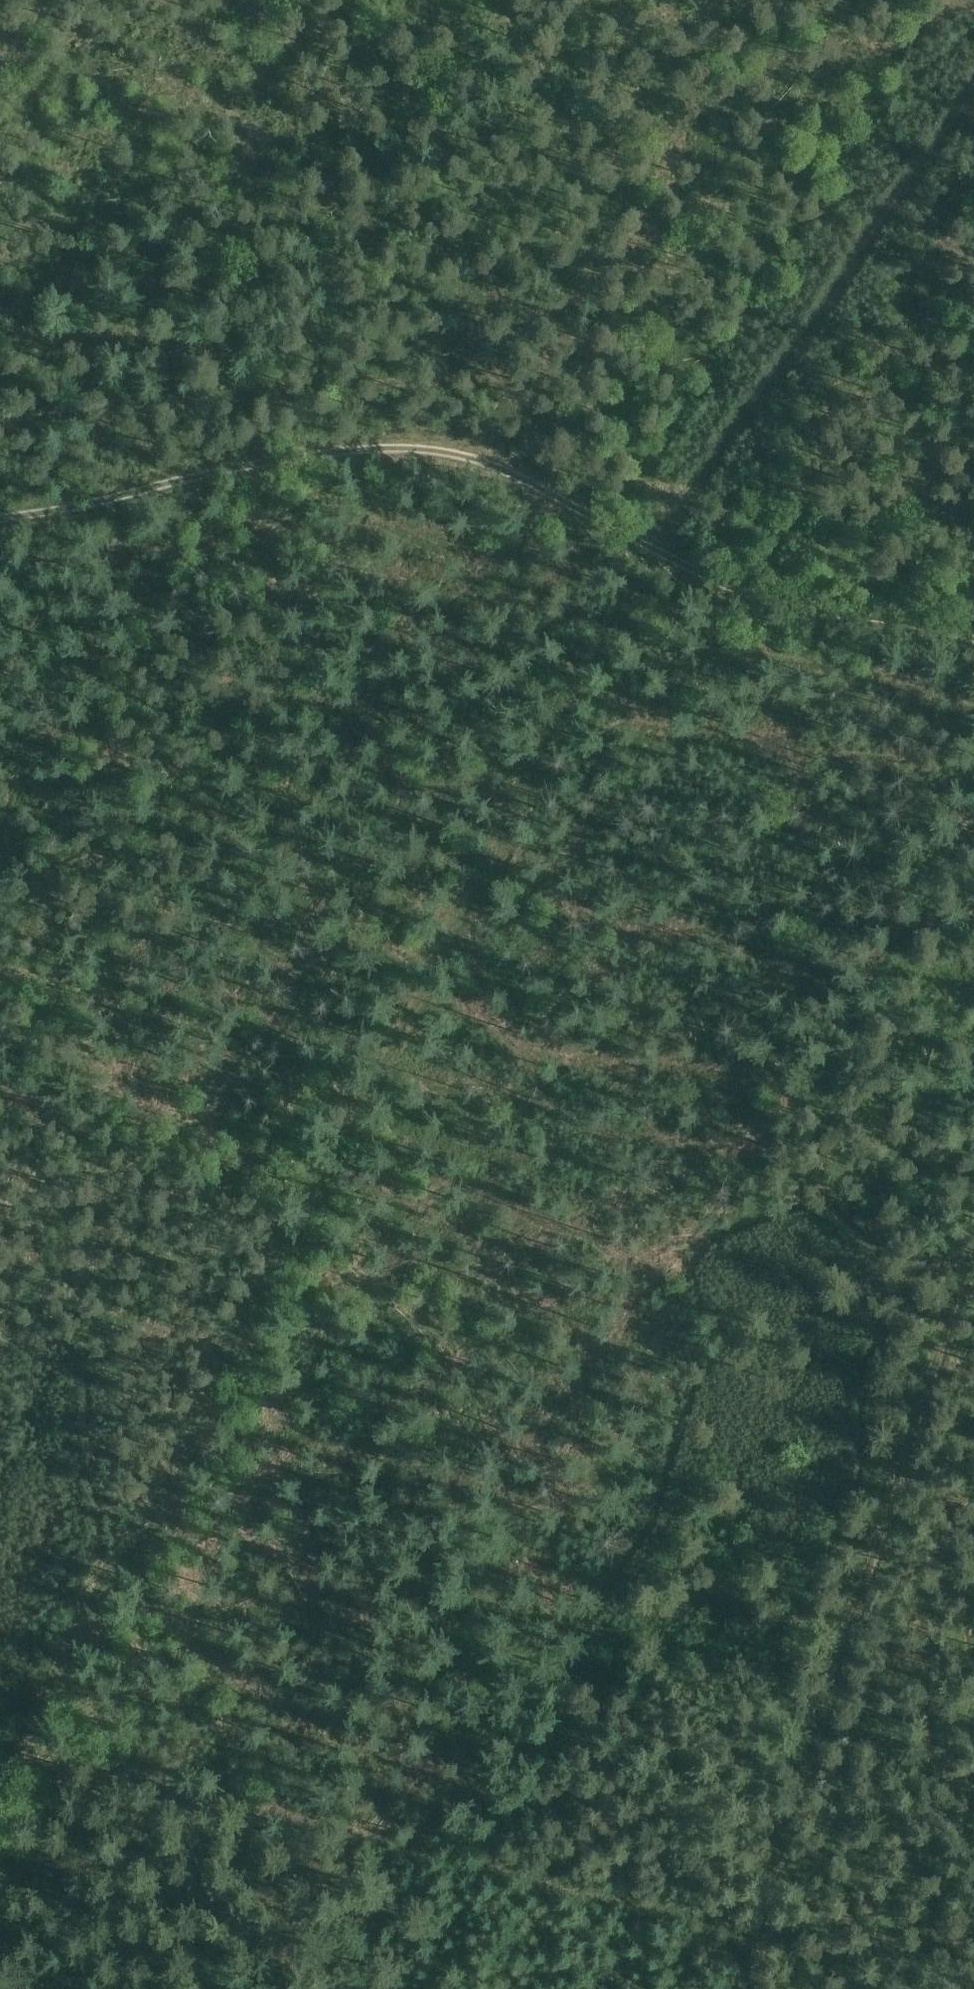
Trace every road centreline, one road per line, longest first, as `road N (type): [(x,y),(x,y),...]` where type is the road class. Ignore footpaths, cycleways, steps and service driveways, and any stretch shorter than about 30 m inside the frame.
road 1 (track): [(0,518),(257,464),(377,449),(440,450),(496,466),(728,590),(973,639)]

